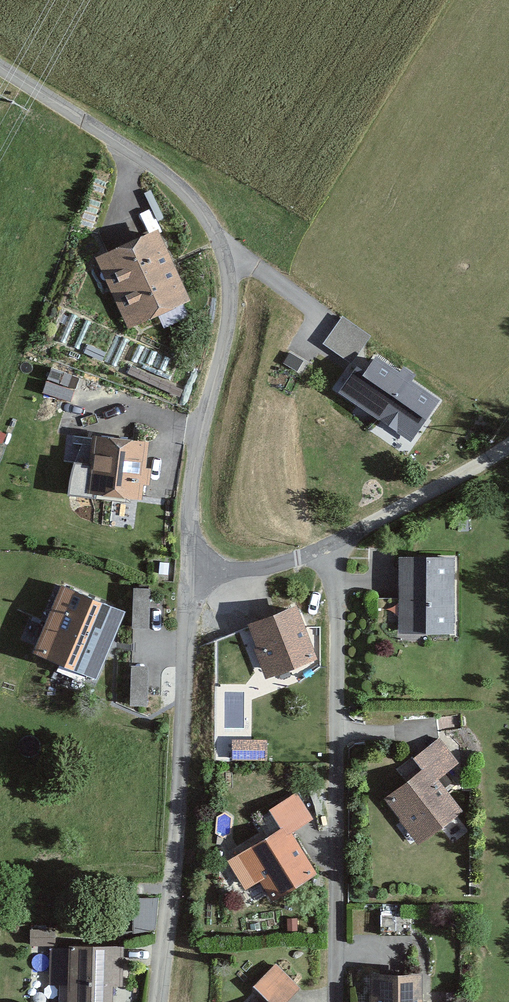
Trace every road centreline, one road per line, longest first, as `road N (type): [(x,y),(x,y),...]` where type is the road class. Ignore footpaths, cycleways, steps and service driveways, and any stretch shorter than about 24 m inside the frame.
road 1 (track): [(508,441),(335,546)]

